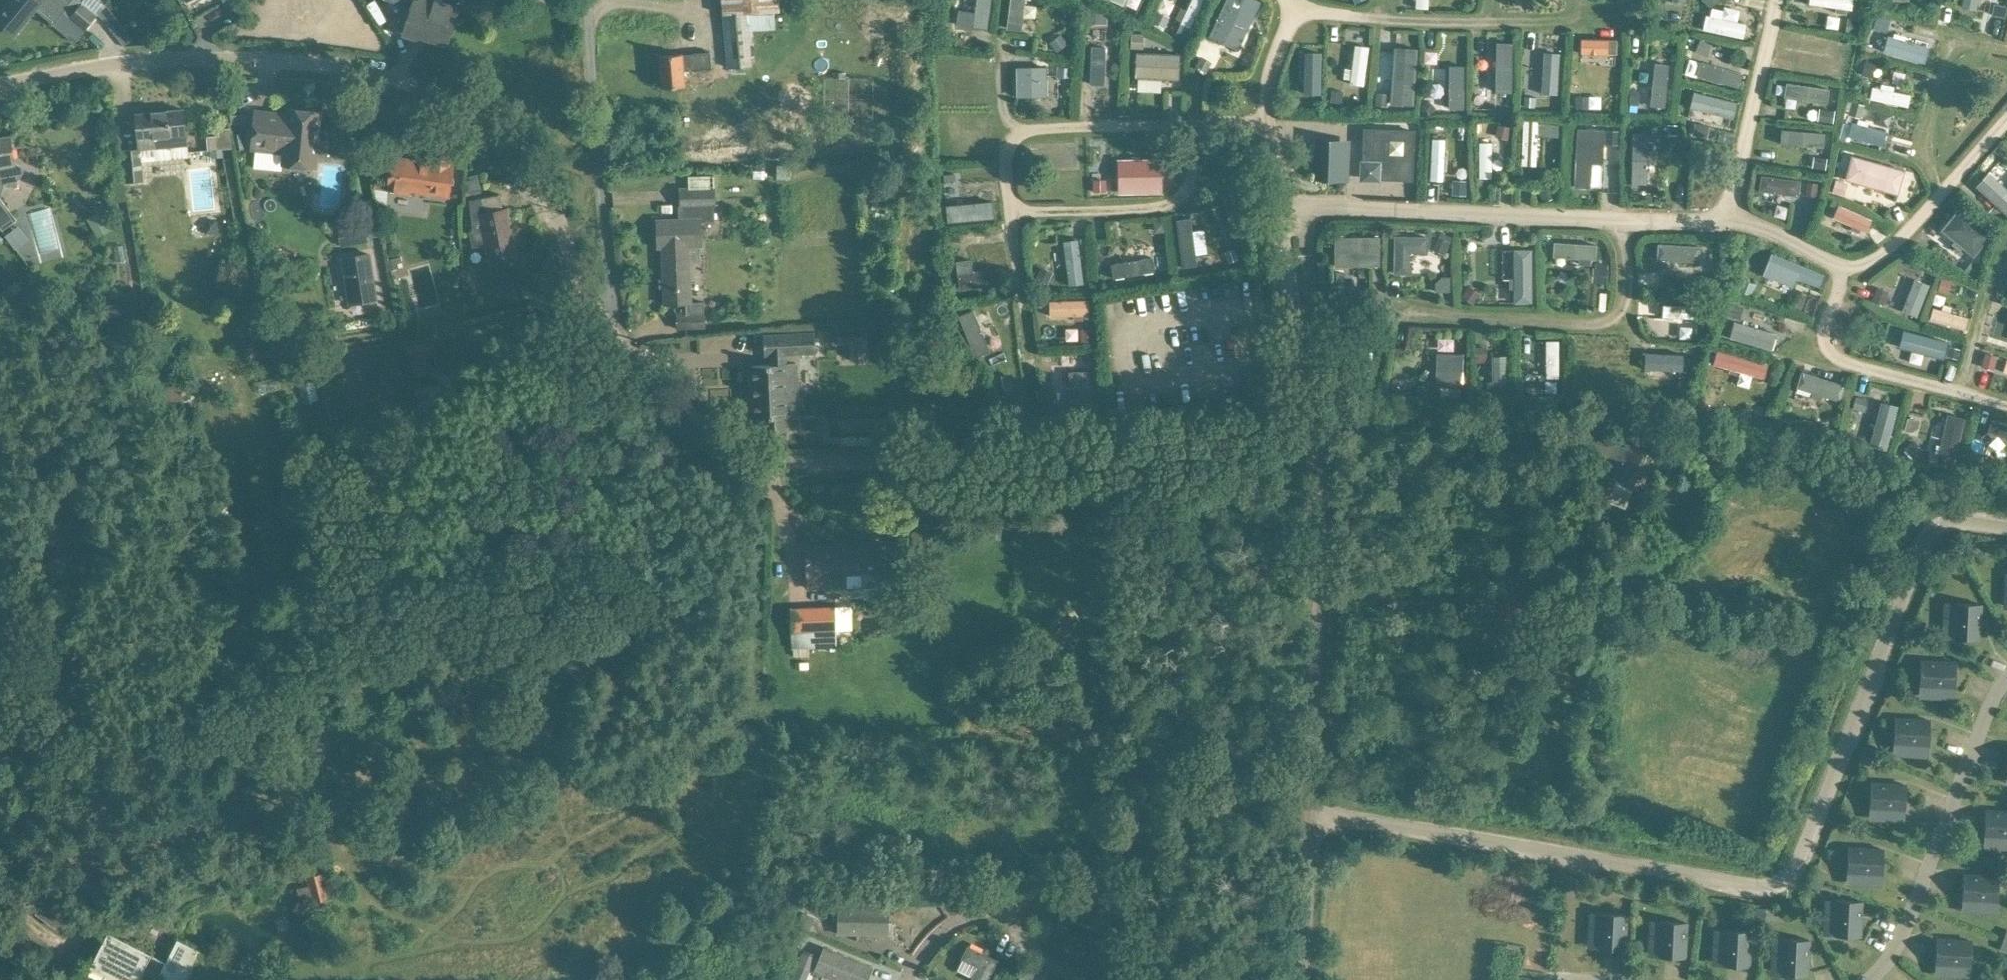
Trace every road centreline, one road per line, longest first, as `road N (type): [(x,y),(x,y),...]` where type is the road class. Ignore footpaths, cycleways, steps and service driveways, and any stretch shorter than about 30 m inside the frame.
road 1 (unclassified): [(1310,814),(1323,507),(1309,454),(752,459),(632,361),(587,299),(529,152),(466,107),(374,71),(265,59),(183,59),(0,86)]
road 2 (unclassified): [(2006,527),(1949,518),(1926,534),(1792,876),(1769,891),(1310,814)]
road 3 (track): [(585,0),(611,280),(604,323)]
road 4 (unclassified): [(1303,979),(1310,814)]

